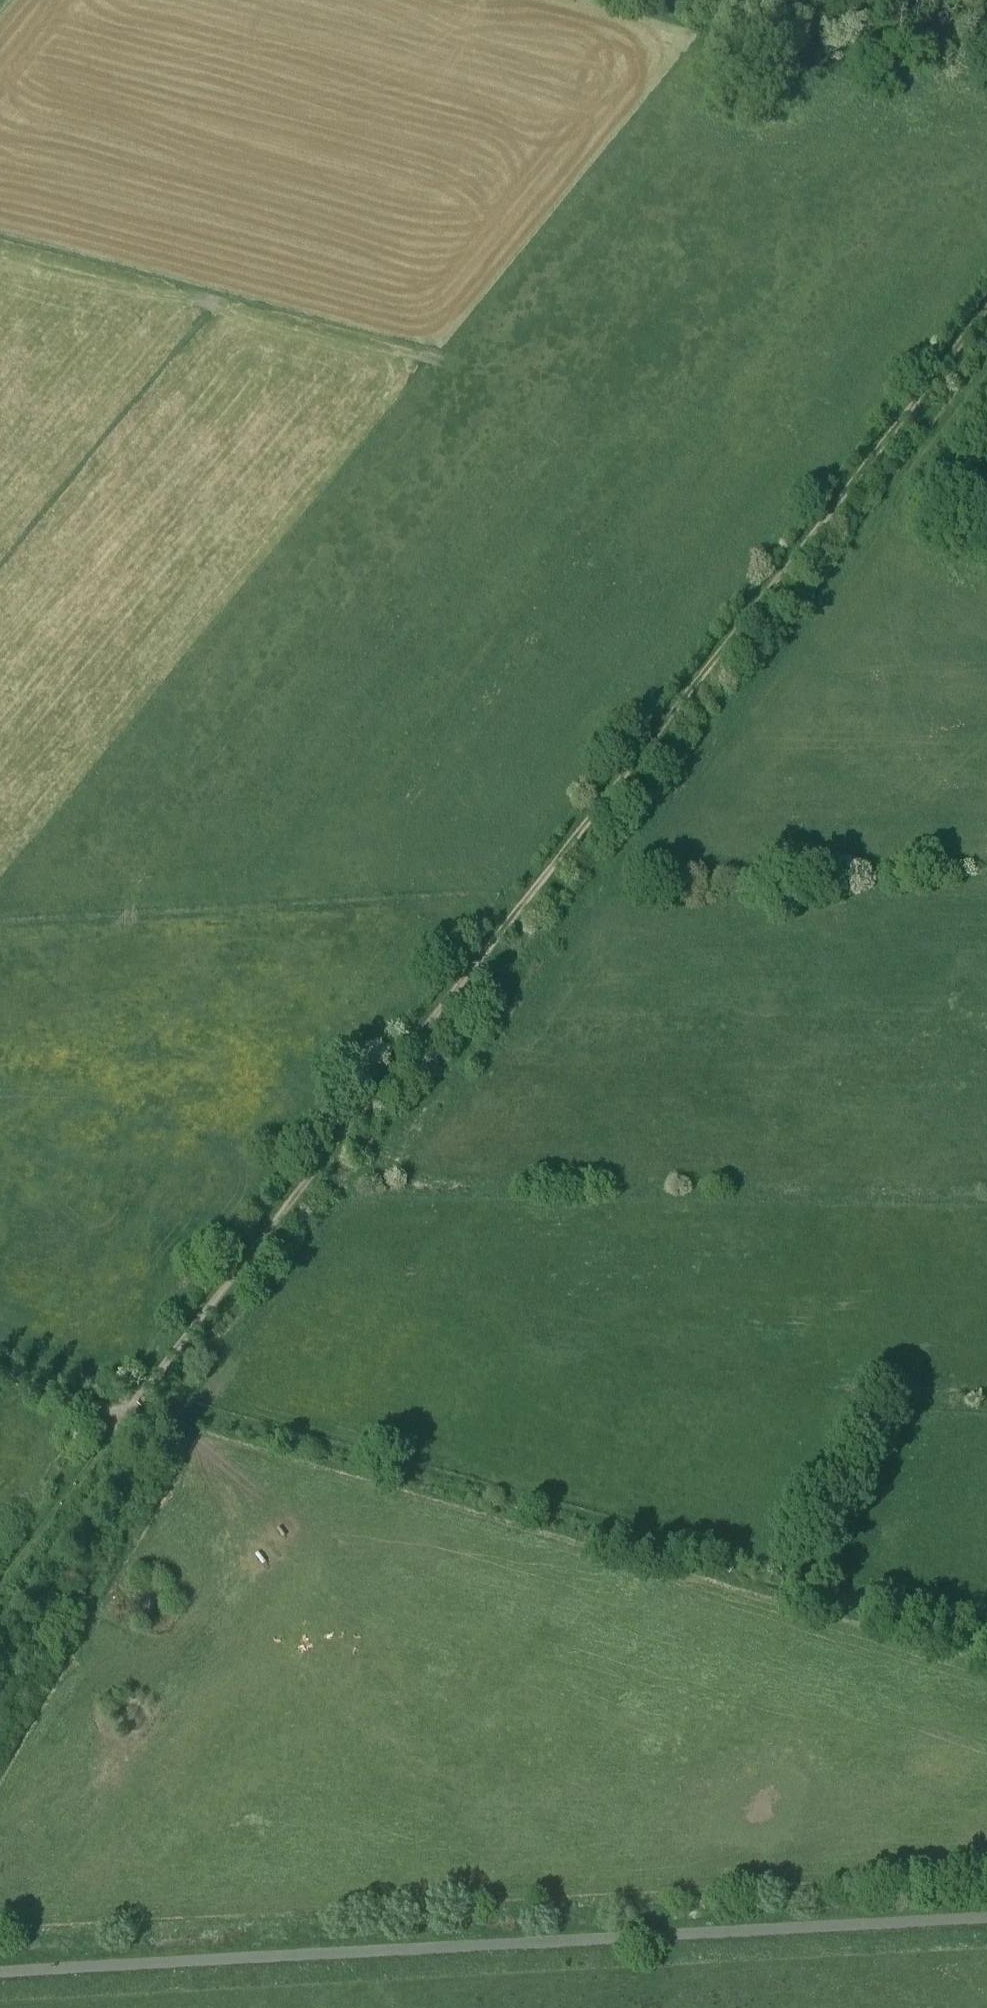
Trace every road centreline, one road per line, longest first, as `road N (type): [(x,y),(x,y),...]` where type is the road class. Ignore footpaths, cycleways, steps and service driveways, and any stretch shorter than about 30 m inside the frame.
road 1 (track): [(986,314),(264,1252),(124,1416)]
road 2 (track): [(986,1919),(0,1973)]
road 3 (track): [(0,1379),(124,1416)]

